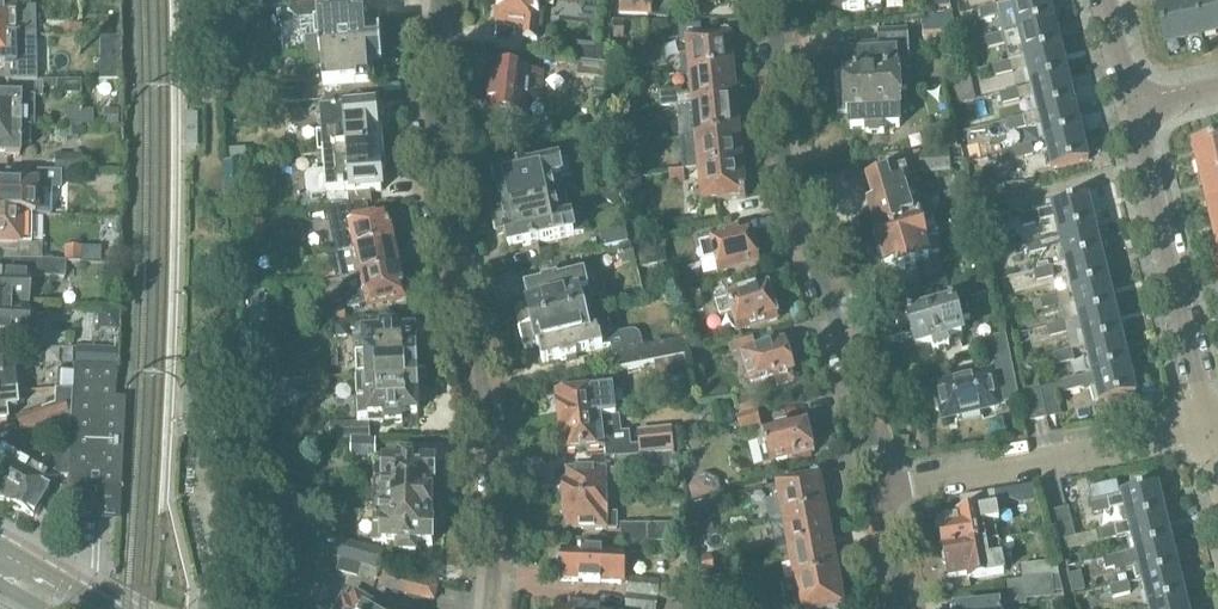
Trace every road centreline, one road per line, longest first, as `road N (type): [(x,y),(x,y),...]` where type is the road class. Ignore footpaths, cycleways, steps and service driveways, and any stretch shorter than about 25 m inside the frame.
road 1 (residential): [(440,0),(433,146),(497,480),(489,608)]
road 2 (residential): [(882,489),(855,376),(782,163),(778,0)]
road 3 (residential): [(1209,433),(1136,105)]
road 4 (residential): [(1209,433),(882,489)]
road 5 (residential): [(901,608),(882,489)]

